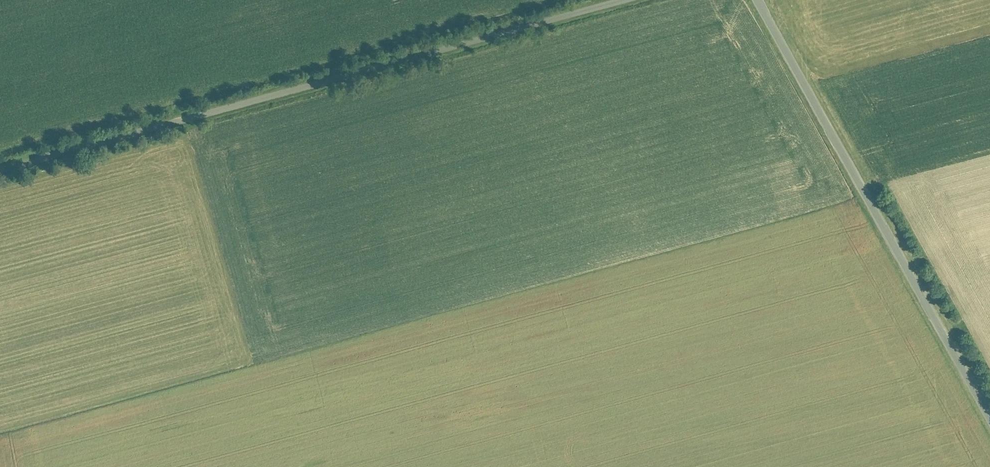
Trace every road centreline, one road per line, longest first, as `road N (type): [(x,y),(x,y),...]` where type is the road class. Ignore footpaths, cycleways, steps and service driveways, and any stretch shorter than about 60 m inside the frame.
road 1 (unclassified): [(0,170),(626,0)]
road 2 (tertiary): [(989,422),(758,0)]

